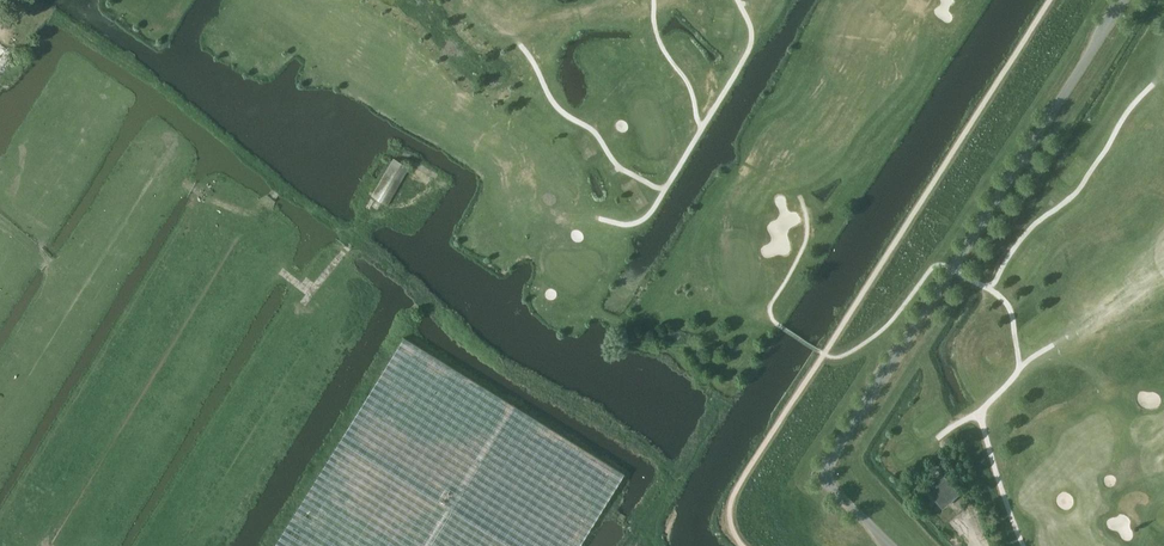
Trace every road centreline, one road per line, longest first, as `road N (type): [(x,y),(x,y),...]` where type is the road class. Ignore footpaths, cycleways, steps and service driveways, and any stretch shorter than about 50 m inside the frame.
road 1 (unclassified): [(1125,0),(829,464),(835,488),(892,545)]
road 2 (track): [(744,545),(730,519),(740,484),(1049,0)]
road 3 (track): [(385,214),(353,232),(143,72),(37,4),(0,17)]

